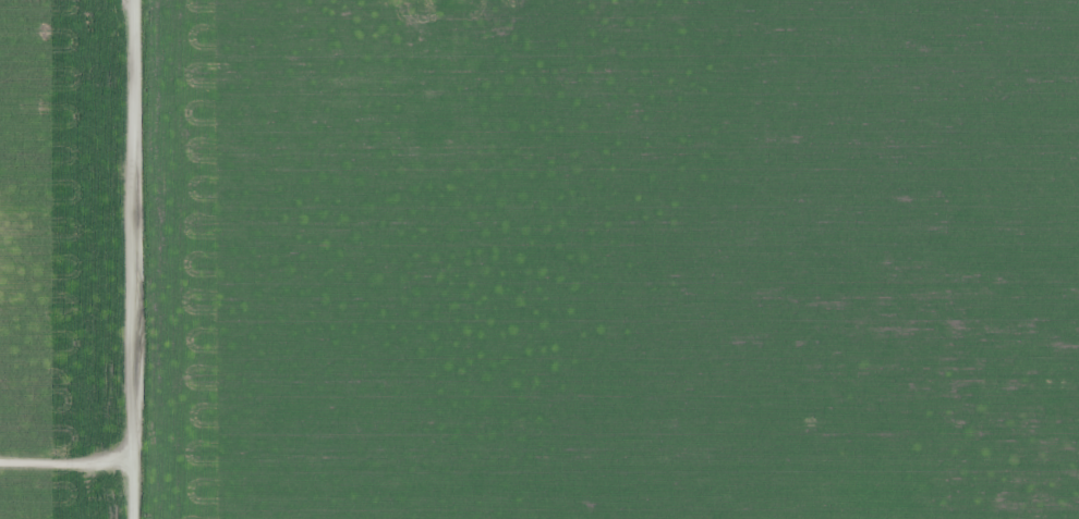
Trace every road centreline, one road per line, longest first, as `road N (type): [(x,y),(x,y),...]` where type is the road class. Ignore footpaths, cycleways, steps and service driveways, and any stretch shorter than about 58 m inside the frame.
road 1 (residential): [(139,0),(135,518)]

